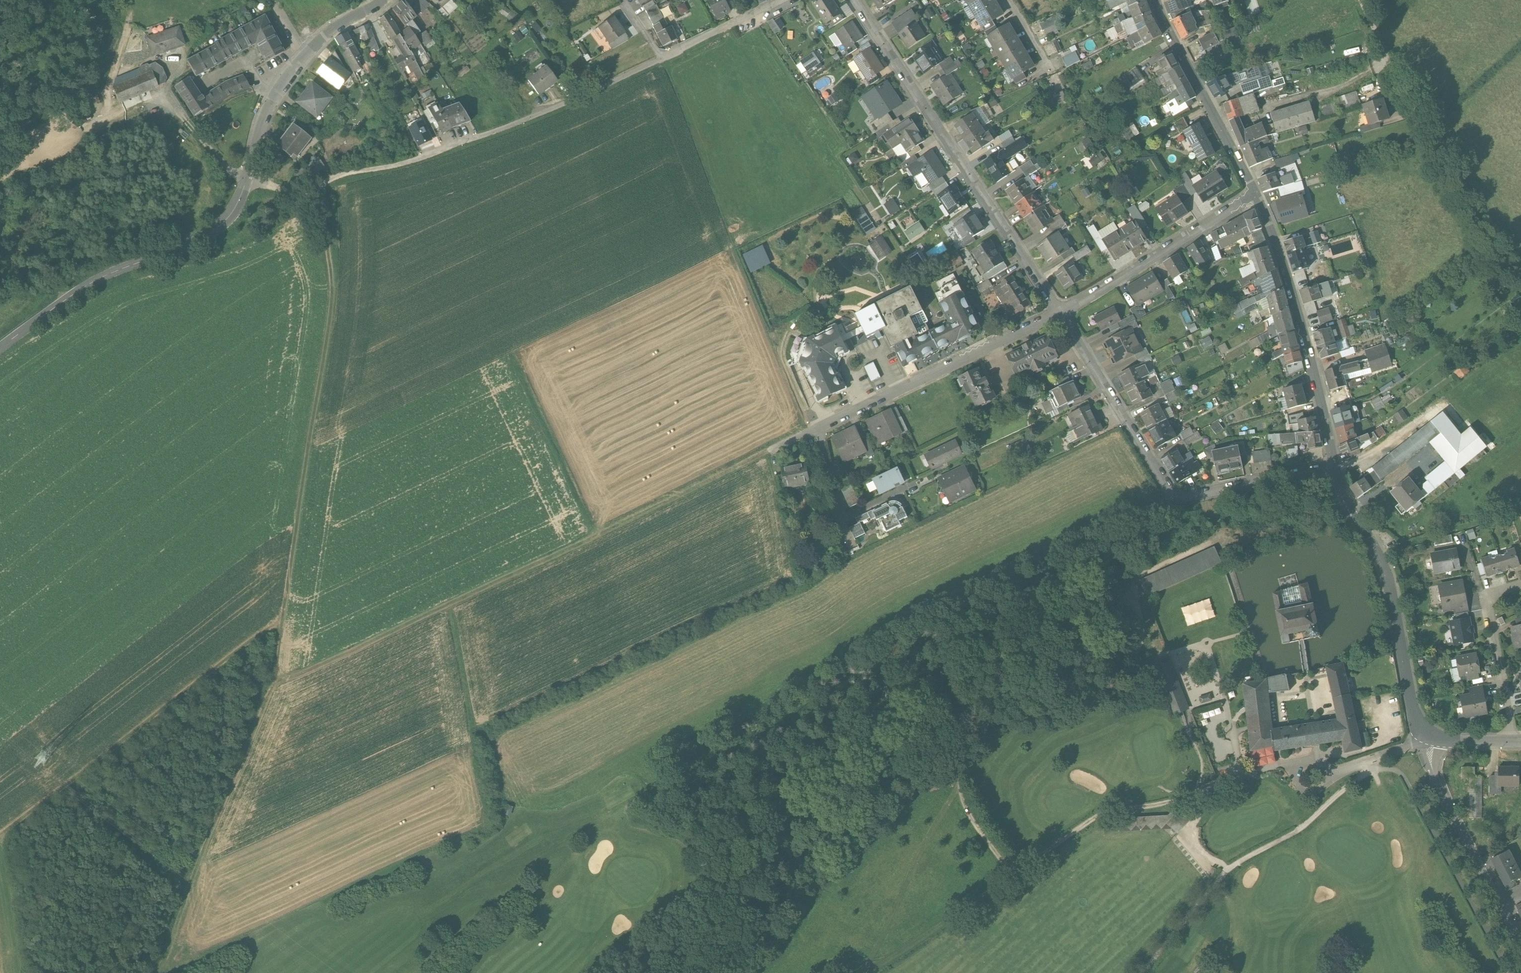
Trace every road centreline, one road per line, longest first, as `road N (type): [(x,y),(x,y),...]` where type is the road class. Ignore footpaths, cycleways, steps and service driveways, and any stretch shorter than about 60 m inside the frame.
road 1 (track): [(769,453),(267,693),(155,972)]
road 2 (track): [(295,192),(323,234),(333,298),(291,574),(261,700)]
road 3 (residential): [(795,0),(518,125),(413,161)]
road 4 (tertiary): [(0,349),(96,279),(220,225),(247,176),(273,94)]
road 5 (residential): [(1060,314),(1184,509),(1335,474)]
road 6 (residential): [(858,0),(1060,314)]
road 7 (residential): [(1060,314),(769,453)]
road 8 (track): [(413,161),(345,174),(309,194),(265,185),(229,169),(192,129),(168,93),(174,65)]
road 9 (track): [(1141,972),(1220,877),(1278,847),(1367,765)]
road 10 (residential): [(1256,195),(1286,271),(1335,474)]
road 11 (residential): [(1335,474),(1384,562),(1420,736)]
road 12 (residential): [(1256,195),(1060,314)]
road 13 (residential): [(1420,736),(1520,942)]
road 14 (residential): [(1155,0),(1256,195)]
road 15 (residential): [(1513,743),(1486,606),(1520,585)]
road 16 (tertiary): [(273,94),(326,34),(383,0)]
road 17 (residential): [(1361,0),(1411,109)]

